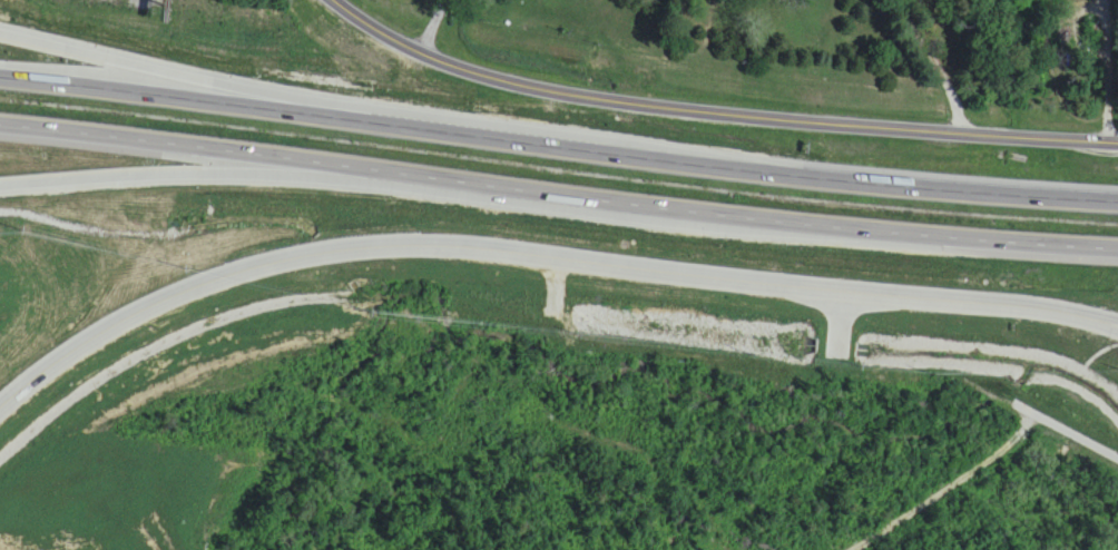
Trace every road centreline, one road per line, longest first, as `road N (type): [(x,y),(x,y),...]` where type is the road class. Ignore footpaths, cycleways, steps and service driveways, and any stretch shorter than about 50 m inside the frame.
road 1 (tertiary): [(1117,326),(1031,306),(381,244),(265,262),(118,320),(0,400)]
road 2 (motorway): [(1117,199),(725,164),(0,72)]
road 3 (motorway): [(0,126),(863,233),(1117,252)]
road 4 (tertiary): [(1117,130),(970,121),(903,134),(547,91),(462,72),(399,47),(334,0)]
road 5 (motorway): [(0,186),(235,171),(415,176)]
road 6 (motorway): [(381,120),(0,27)]

